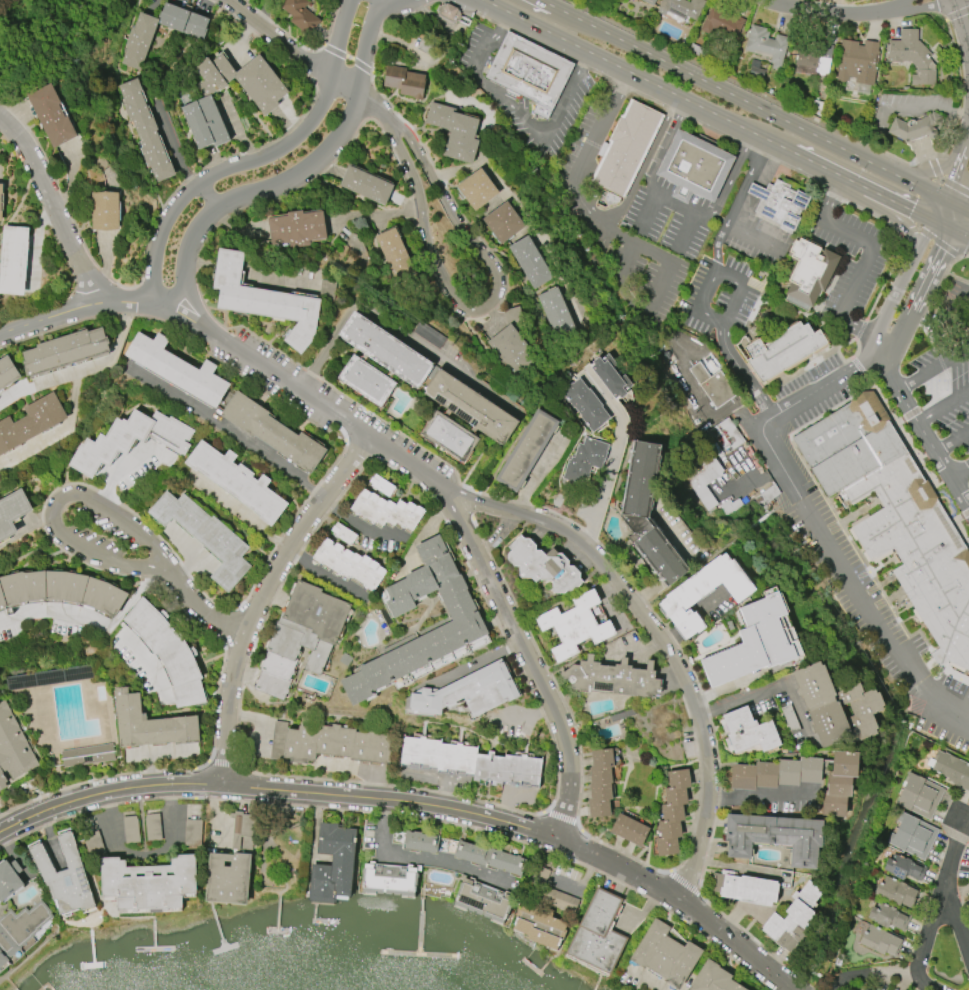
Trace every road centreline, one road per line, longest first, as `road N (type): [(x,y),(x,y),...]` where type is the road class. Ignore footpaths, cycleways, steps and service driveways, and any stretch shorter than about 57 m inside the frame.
road 1 (residential): [(679,901),(711,787),(706,739),(678,665),(583,542),(537,518),(462,499),(422,473)]
road 2 (primary): [(482,0),(930,220)]
road 3 (residential): [(389,123),(437,266),(462,307),(485,312),(499,295),(497,272),(410,138),(389,123)]
road 4 (primary): [(941,198),(539,0)]
road 5 (residential): [(422,473),(447,498),(562,729),(569,792),(554,838)]
road 6 (residential): [(350,0),(326,95),(306,127),(279,150),(205,178),(165,220),(154,245),(152,305)]
road 7 (residential): [(222,785),(230,691),(247,634),(293,544),(369,437)]
road 8 (residential): [(184,274),(189,246),(210,214),(297,176),(337,139),(352,112),(379,1)]
road 9 (residential): [(222,785),(439,808),(554,838)]
road 10 (residential): [(177,583),(150,542),(103,506),(78,495),(57,505),(53,525),(70,545),(177,583)]
road 11 (residential): [(0,833),(107,794),(222,785)]
road 12 (residential): [(107,303),(77,261),(21,140),(0,119)]
road 13 (residential): [(215,335),(369,437)]
road 14 (residential): [(0,335),(84,307),(152,305)]
road 15 (residential): [(679,901),(794,989)]
road 16 (residential): [(554,838),(679,901)]
road 17 (residential): [(764,0),(841,14),(894,9)]
road 18 (residential): [(331,76),(227,0)]
road 19 (residential): [(946,873),(916,968),(935,989)]

